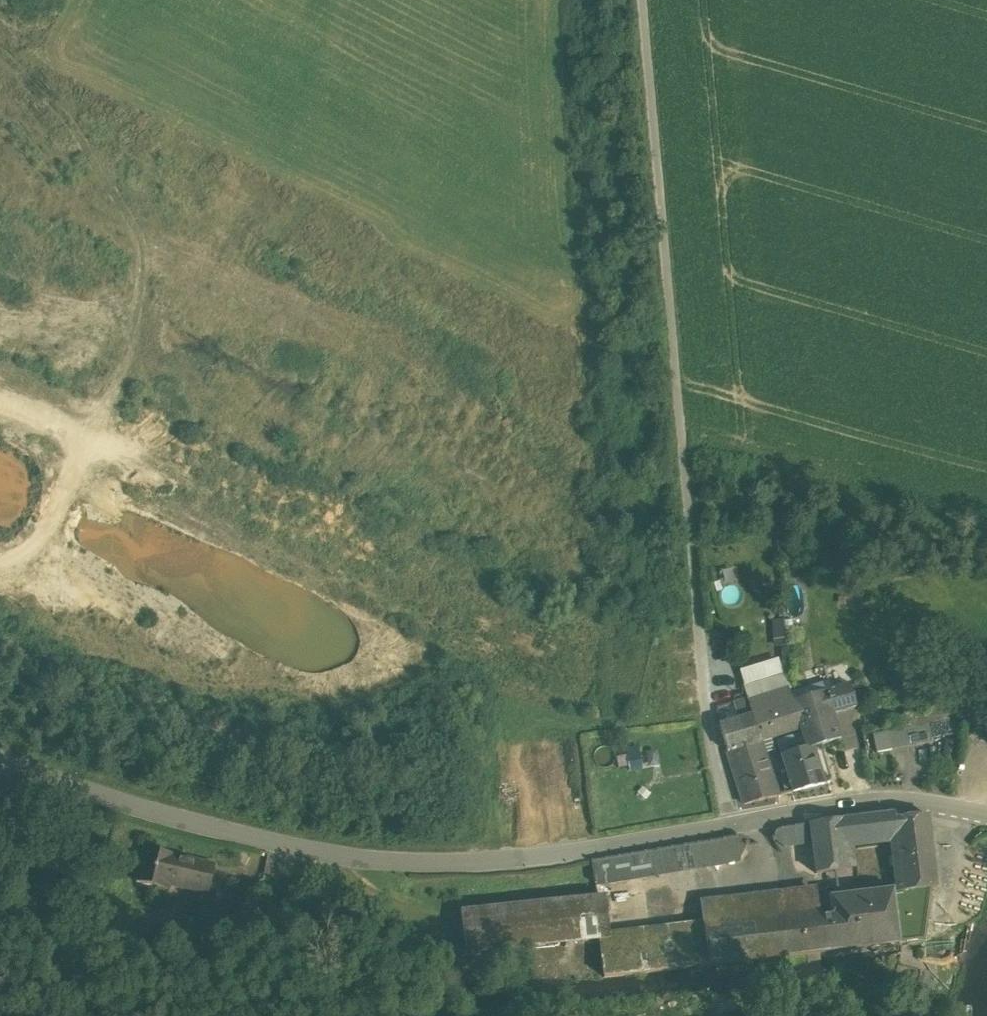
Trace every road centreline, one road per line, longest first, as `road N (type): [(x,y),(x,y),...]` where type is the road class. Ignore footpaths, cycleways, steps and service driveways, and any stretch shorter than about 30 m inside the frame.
road 1 (tertiary): [(986,814),(905,800),(545,858),(383,862),(231,835),(0,763)]
road 2 (track): [(642,0),(706,706)]
road 3 (track): [(961,809),(924,1015)]

